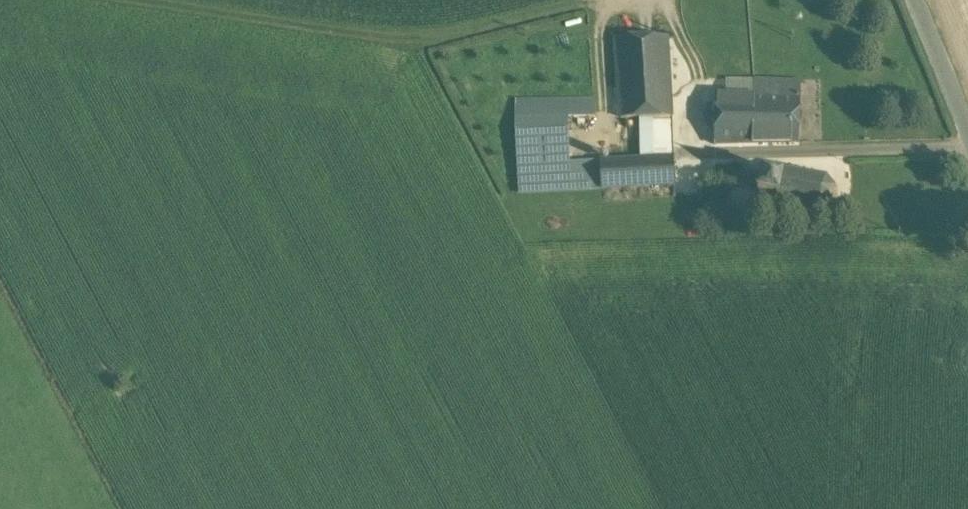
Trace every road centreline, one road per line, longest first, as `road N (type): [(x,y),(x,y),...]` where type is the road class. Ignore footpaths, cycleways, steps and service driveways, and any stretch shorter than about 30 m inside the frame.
road 1 (unclassified): [(967,126),(914,0)]

